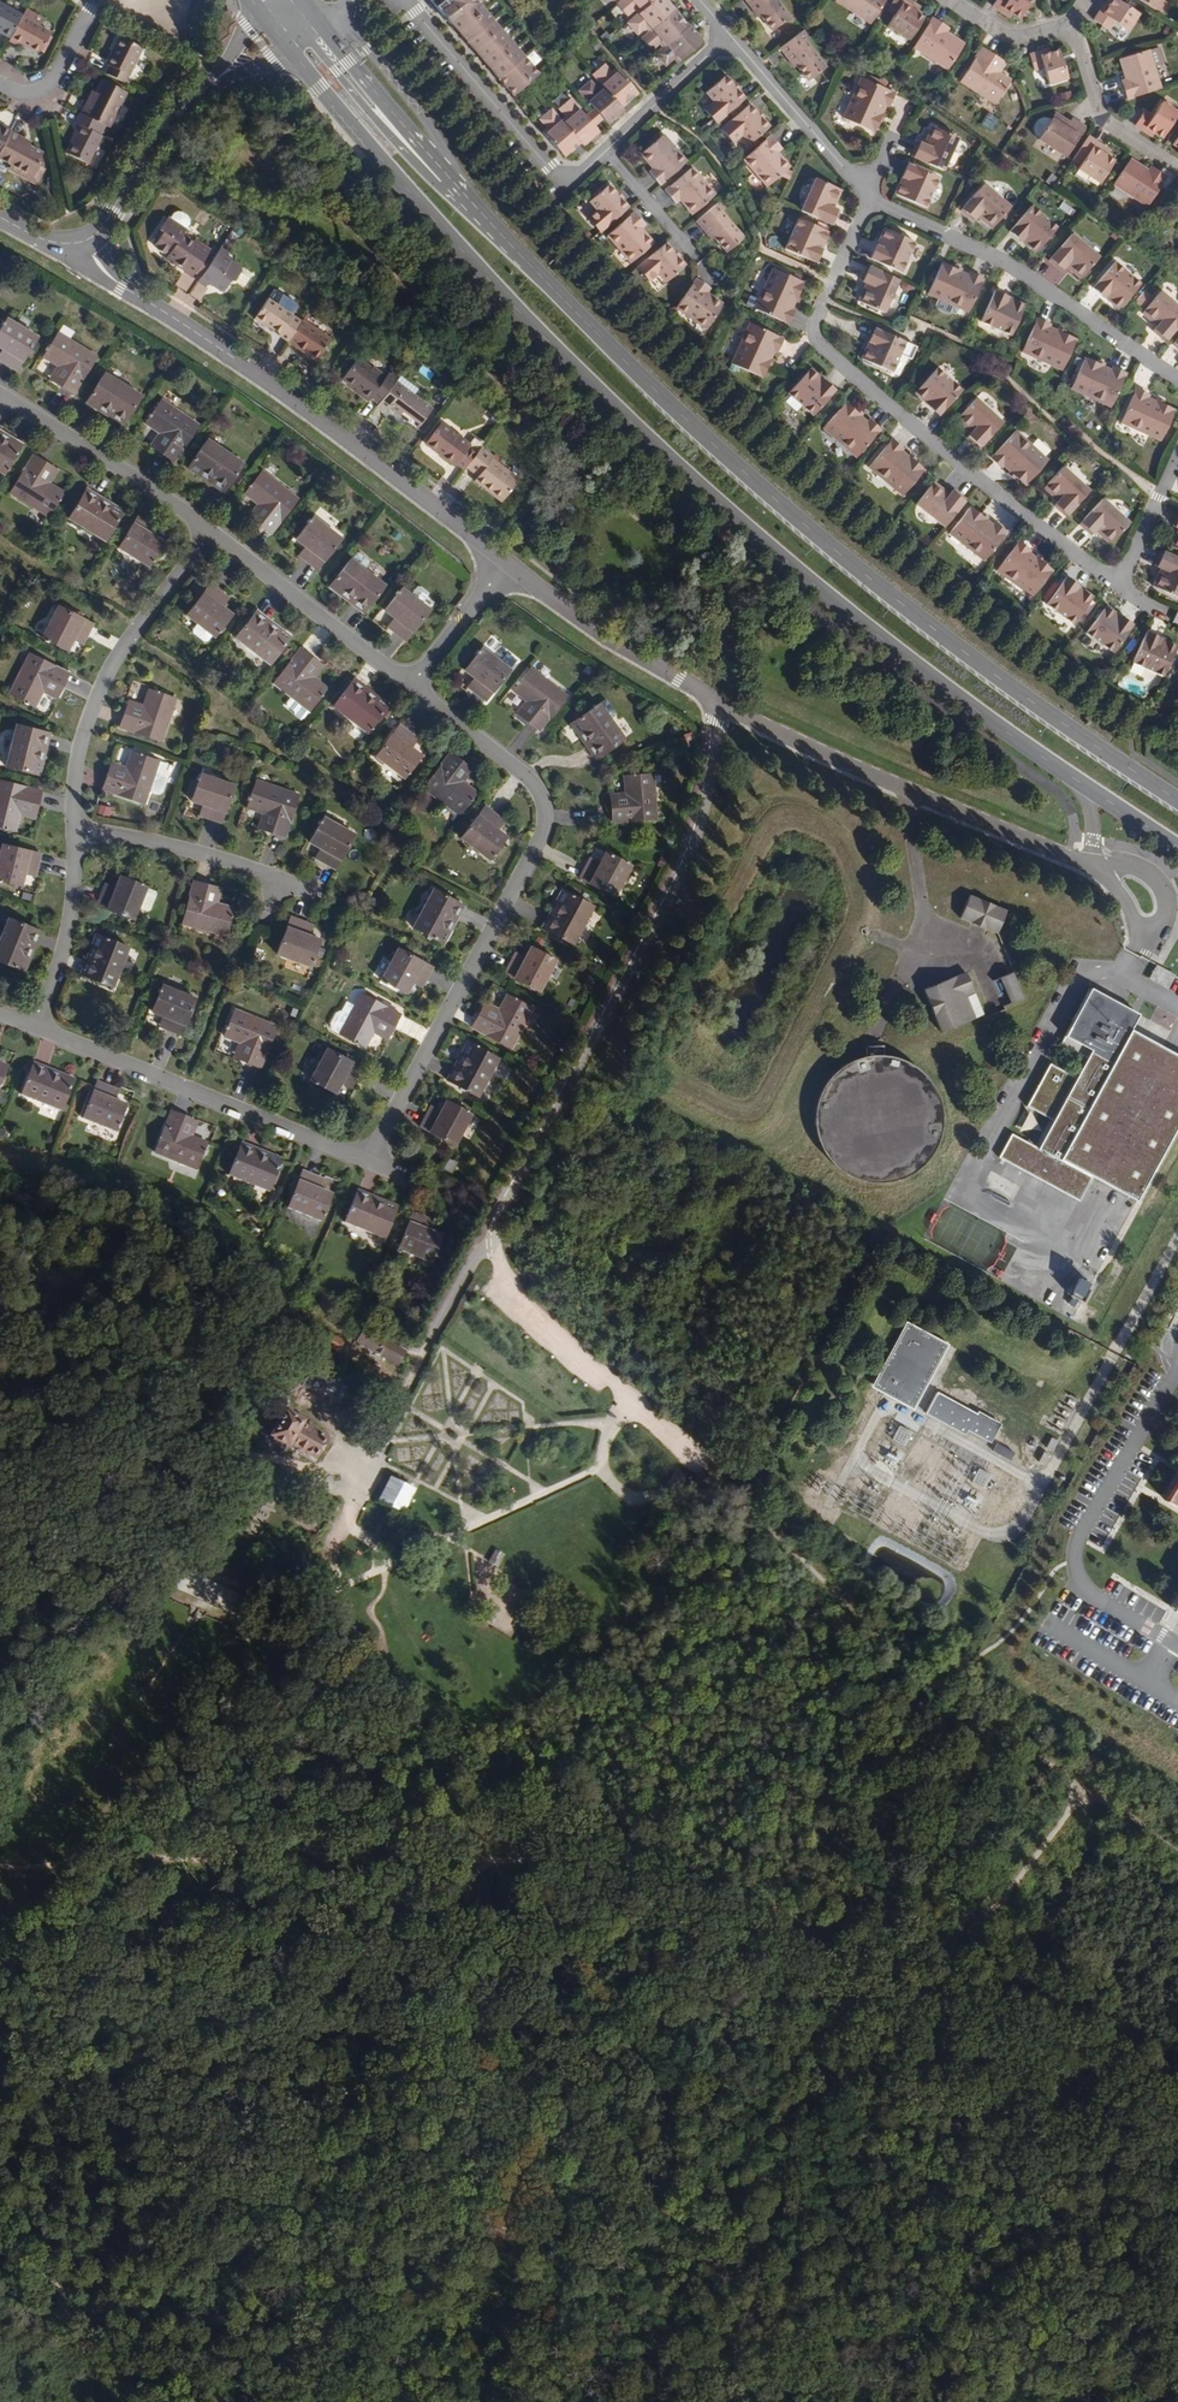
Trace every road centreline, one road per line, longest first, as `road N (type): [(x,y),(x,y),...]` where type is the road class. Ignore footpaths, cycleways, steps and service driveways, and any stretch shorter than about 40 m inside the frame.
road 1 (secondary): [(283,46),(549,349),(778,559),(1177,847)]
road 2 (secondary): [(1177,801),(801,526),(495,234),(314,22)]
road 3 (track): [(1087,1793),(986,1921),(949,1943),(869,1960),(697,1897),(598,1845),(566,1835),(502,1839),(457,1871),(456,1957),(468,1999),(554,2140)]
road 4 (unclassified): [(723,706),(701,814),(652,927),(481,1246),(768,1529)]
road 5 (residential): [(365,1158),(542,837),(547,814),(537,788),(411,685)]
road 6 (residential): [(1115,582),(812,334),(870,194)]
road 7 (residential): [(72,259),(282,394),(500,563)]
road 8 (track): [(768,1529),(988,1722),(1177,1856)]
road 9 (track): [(0,1863),(129,1875),(306,1854),(457,1871)]
road 10 (residential): [(723,706),(1096,861)]
road 11 (residential): [(870,194),(1001,259),(1177,380)]
road 12 (residential): [(365,1158),(32,1023)]
road 13 (residential): [(212,531),(101,680),(79,755),(76,829)]
road 14 (track): [(261,2401),(215,2367),(144,2336),(0,2233)]
road 15 (residential): [(405,0),(542,172),(576,175),(605,149)]
road 16 (residential): [(500,563),(578,622),(723,706)]
road 17 (residential): [(411,685),(212,531)]
road 18 (residential): [(212,531),(0,399)]
road 19 (residential): [(316,893),(207,856),(76,829)]
road 20 (residential): [(220,76),(167,114),(72,259)]
road 21 (residential): [(728,37),(870,194)]
road 22 (residential): [(76,829),(67,925),(32,1023)]
road 23 (residential): [(1068,24),(1103,119),(1177,167)]
road 24 (residential): [(605,149),(728,37)]
road 25 (track): [(39,1486),(190,1496)]
road 26 (residential): [(500,563),(411,685)]
road 27 (residential): [(0,88),(41,90),(98,0)]
road 28 (residential): [(1177,450),(1115,582)]
road 29 (residential): [(692,251),(605,149)]
road 30 (residential): [(1140,930),(1160,926),(1166,904),(1159,885),(1096,861)]
road 31 (residential): [(954,0),(1008,35),(1068,24)]

